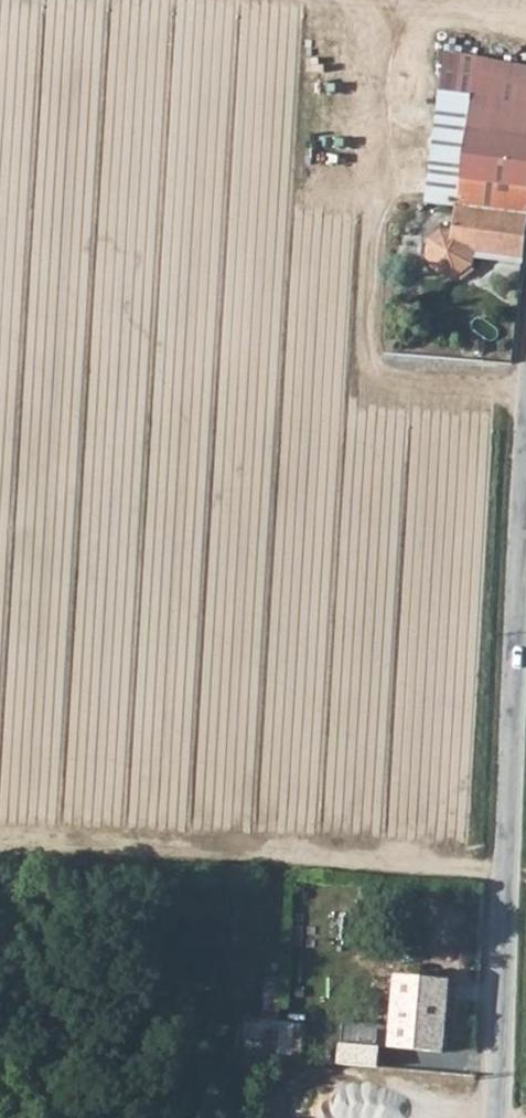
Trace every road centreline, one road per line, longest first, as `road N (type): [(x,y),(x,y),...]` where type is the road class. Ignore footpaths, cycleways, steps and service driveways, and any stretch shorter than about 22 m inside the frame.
road 1 (residential): [(525,556),(499,1117)]
road 2 (track): [(510,869),(0,843)]
road 3 (track): [(347,0),(525,22)]

